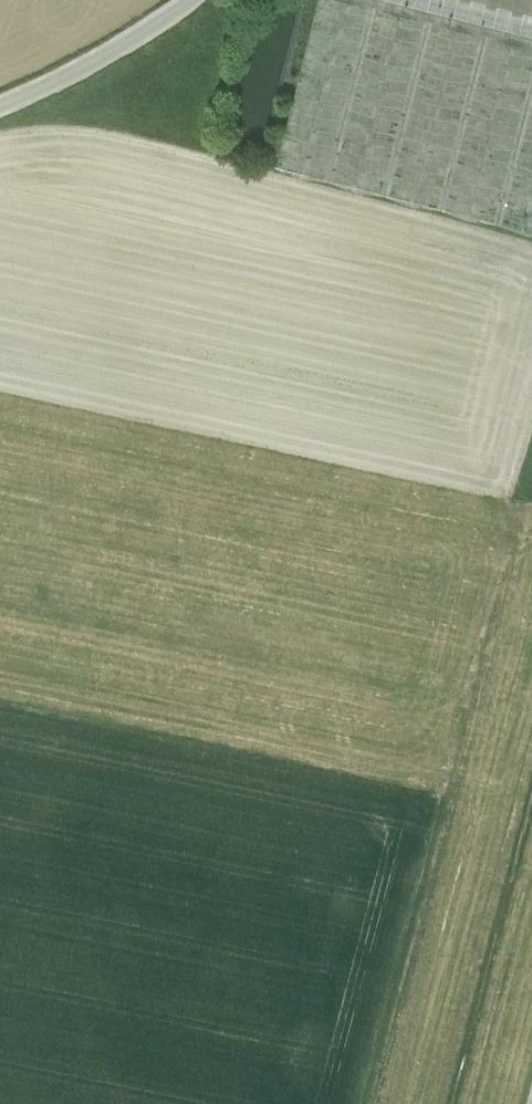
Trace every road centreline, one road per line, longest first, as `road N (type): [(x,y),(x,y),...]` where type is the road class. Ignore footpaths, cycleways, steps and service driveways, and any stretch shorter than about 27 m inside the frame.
road 1 (unclassified): [(0,105),(90,65),(196,0)]

